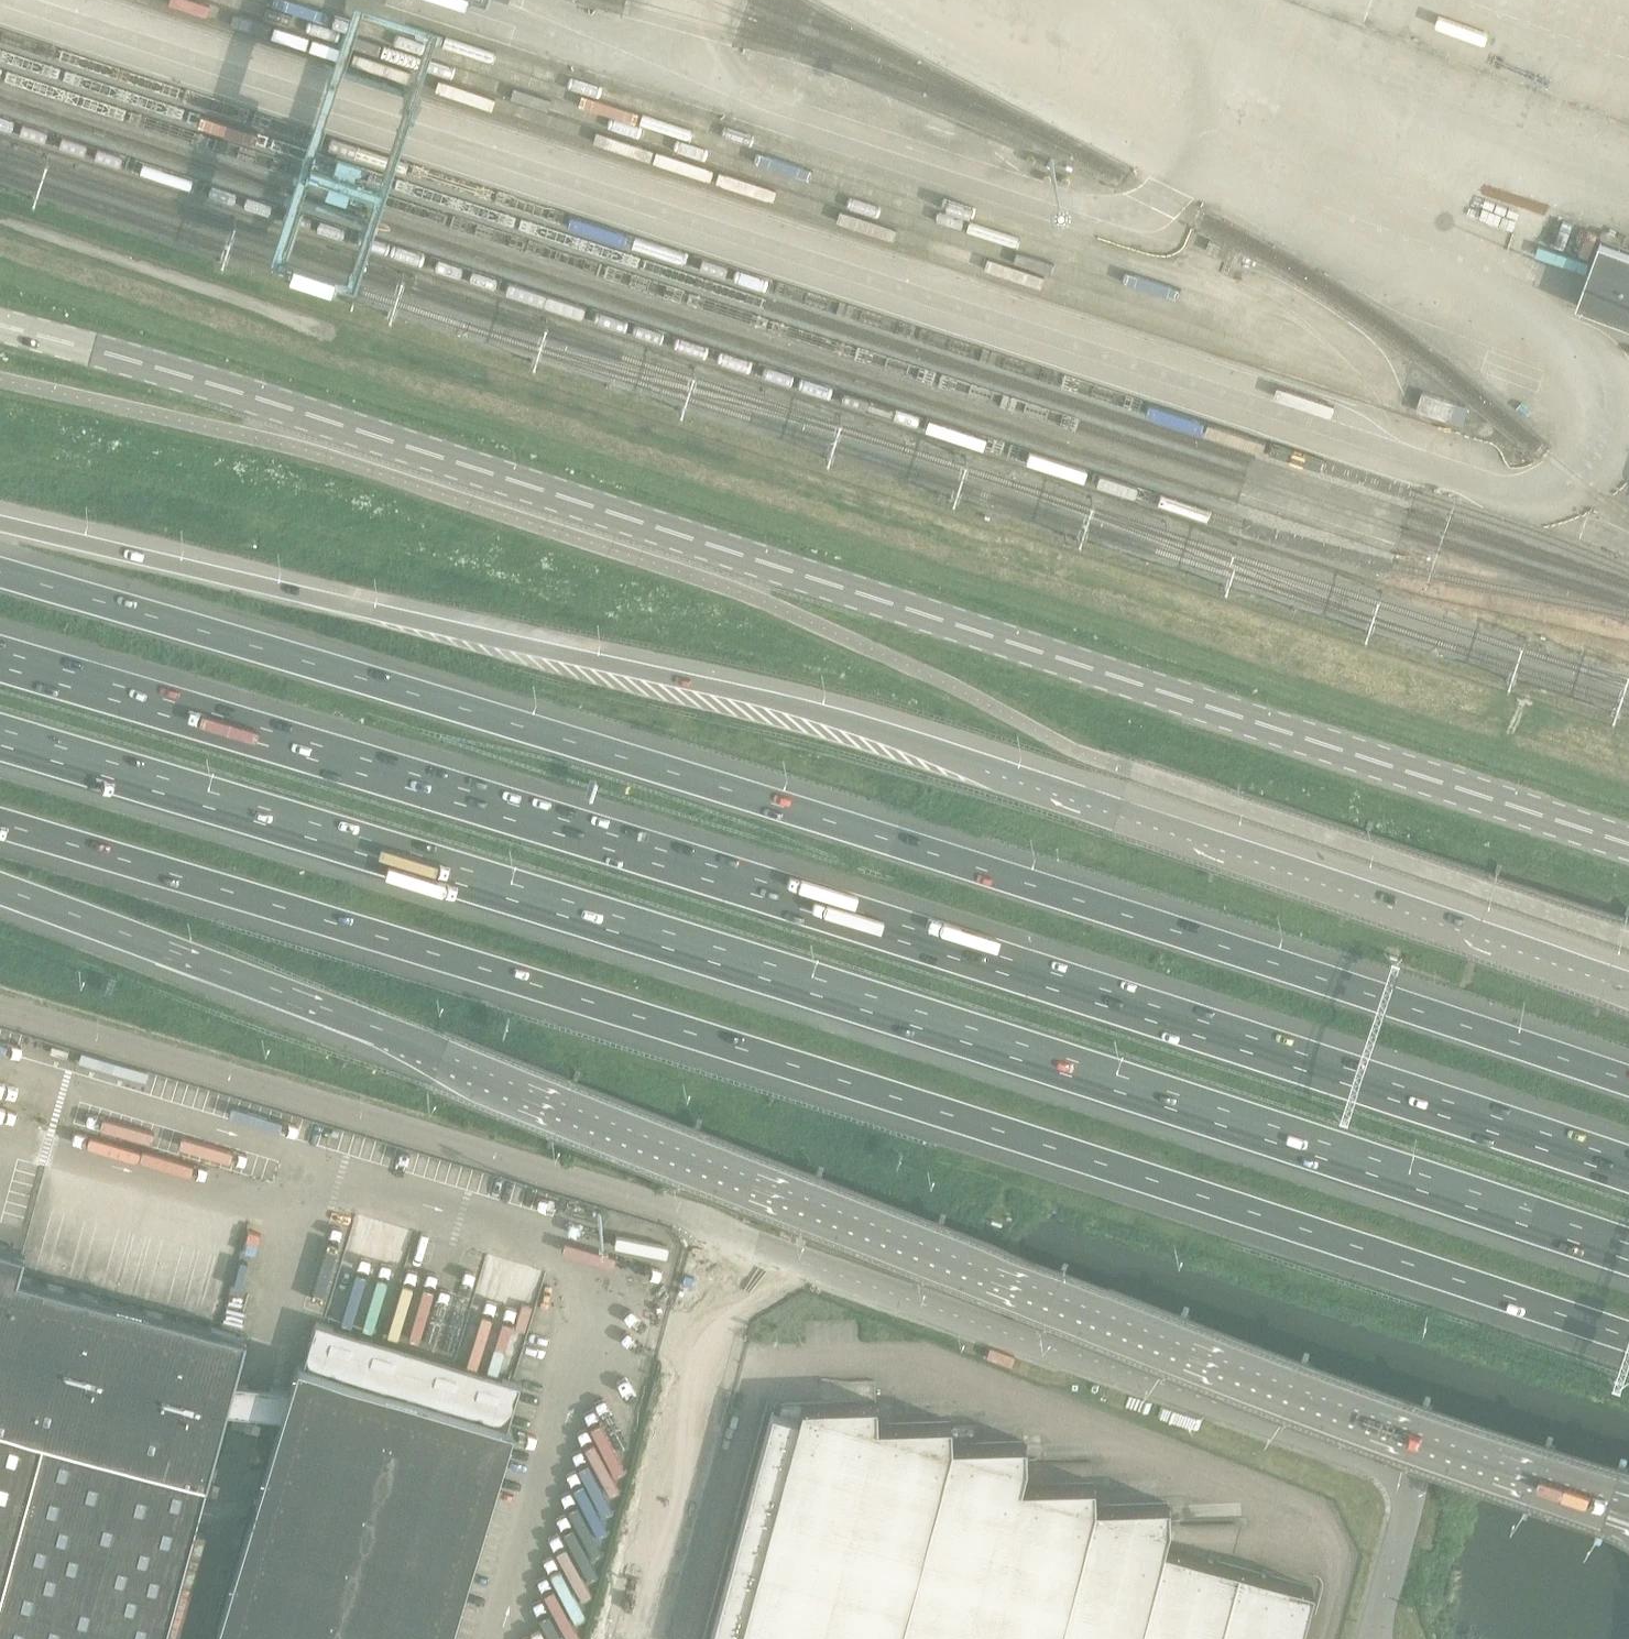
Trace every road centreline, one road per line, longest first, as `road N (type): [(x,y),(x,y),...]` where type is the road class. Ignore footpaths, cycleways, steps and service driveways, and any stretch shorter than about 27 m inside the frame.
road 1 (motorway): [(0,888),(1086,1307),(1614,1488)]
road 2 (secondary): [(1628,843),(151,362),(0,321)]
road 3 (motorway): [(0,737),(637,927),(1628,1252)]
road 4 (motorway): [(0,823),(616,1007),(1628,1338)]
road 5 (motorway): [(1628,1169),(645,855),(0,661)]
road 6 (motorway): [(1628,1083),(660,764),(0,579)]
road 7 (motorway): [(1628,980),(846,723),(0,525)]
road 8 (unclassified): [(629,1638),(732,1231),(0,1012)]

